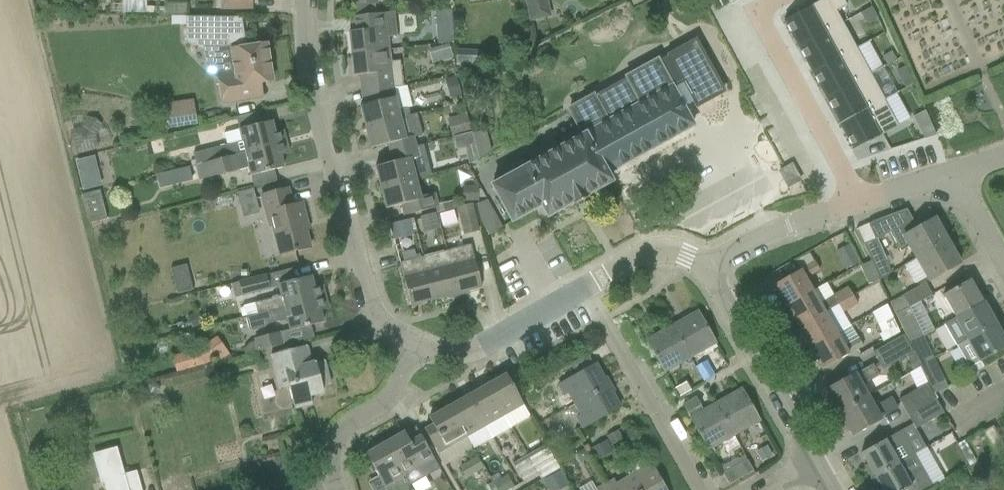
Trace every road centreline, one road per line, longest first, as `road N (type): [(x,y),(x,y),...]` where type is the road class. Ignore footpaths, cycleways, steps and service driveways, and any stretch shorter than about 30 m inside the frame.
road 1 (unclassified): [(415,346),(372,317),(309,64),(308,0)]
road 2 (residential): [(708,267),(775,227),(949,172)]
road 3 (unclassified): [(698,489),(583,289)]
road 4 (unclassified): [(818,462),(708,267)]
road 5 (unclassified): [(415,346),(472,351),(583,289)]
road 6 (unclassified): [(415,346),(384,405),(348,425),(335,444),(336,489)]
road 7 (unclassified): [(583,289),(646,254),(679,253),(708,267)]

